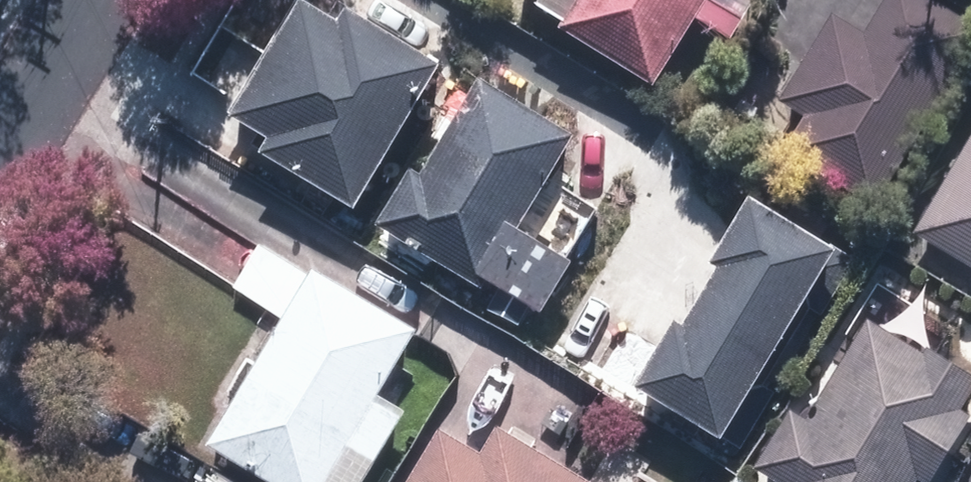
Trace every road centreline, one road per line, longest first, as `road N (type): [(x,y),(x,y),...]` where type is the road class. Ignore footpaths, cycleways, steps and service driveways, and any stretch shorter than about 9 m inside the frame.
road 1 (residential): [(0,151),(90,0)]

